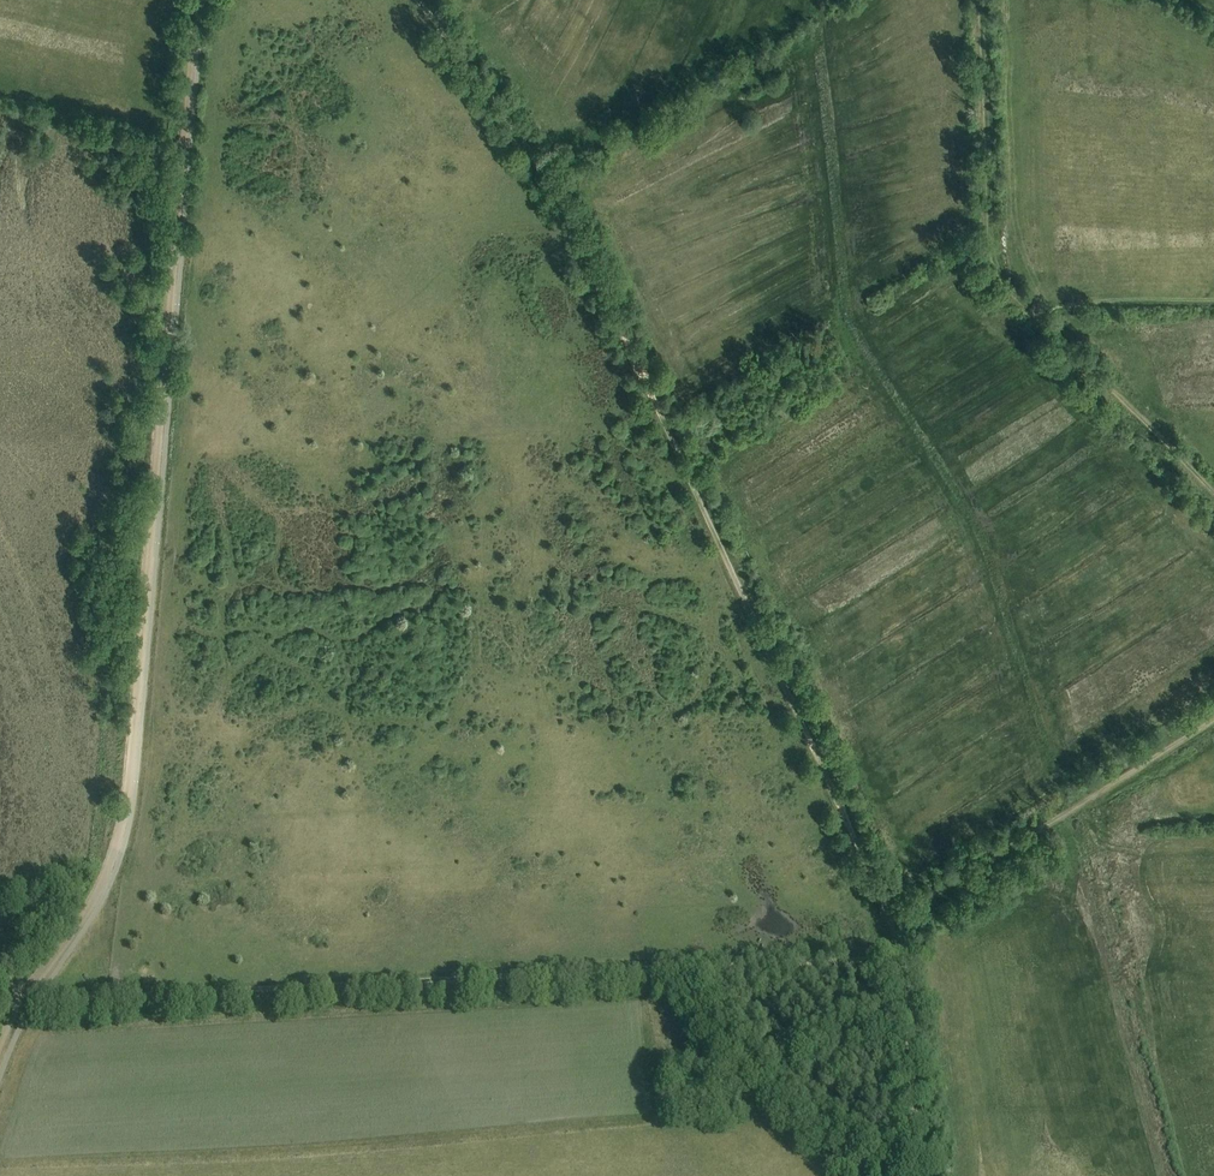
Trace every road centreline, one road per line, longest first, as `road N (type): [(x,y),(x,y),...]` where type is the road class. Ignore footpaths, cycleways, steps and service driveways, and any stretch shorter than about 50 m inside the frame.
road 1 (track): [(419,0),(551,184),(896,934),(930,1175)]
road 2 (track): [(0,1042),(95,900),(123,825),(183,148)]
road 3 (track): [(901,959),(34,1002)]
road 4 (track): [(896,934),(929,902),(1213,722)]
road 5 (track): [(1213,492),(1039,315)]
road 6 (track): [(183,148),(196,0)]

